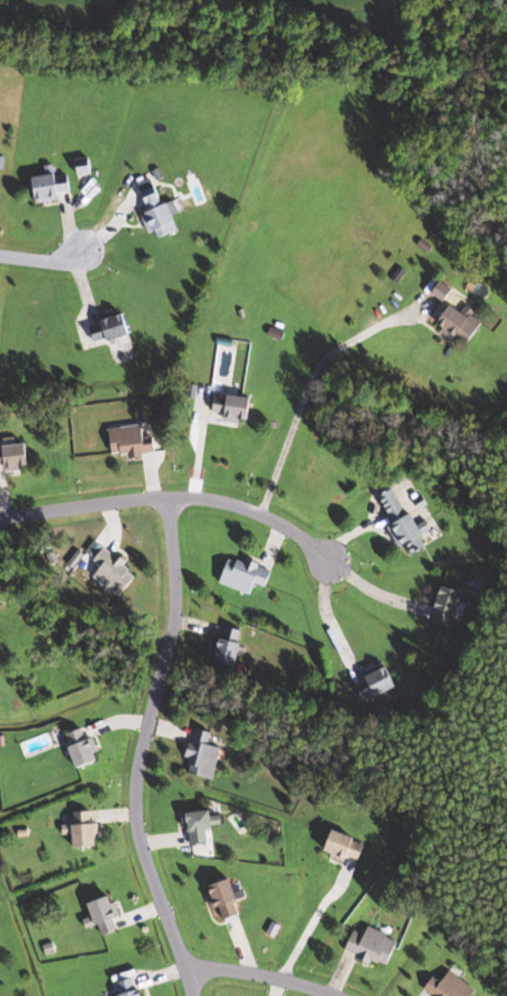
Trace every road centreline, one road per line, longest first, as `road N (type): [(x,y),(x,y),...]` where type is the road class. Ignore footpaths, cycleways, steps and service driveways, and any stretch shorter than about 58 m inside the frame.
road 1 (residential): [(176,493),(176,619),(138,783),(147,845),(198,995)]
road 2 (residential): [(0,514),(192,491),(273,510),(336,554)]
road 3 (residential): [(350,995),(283,972),(192,970)]

